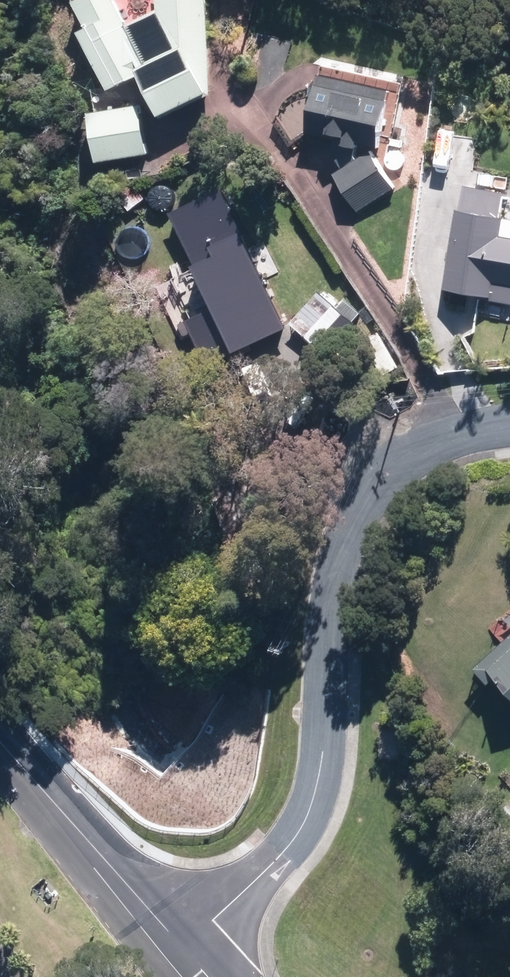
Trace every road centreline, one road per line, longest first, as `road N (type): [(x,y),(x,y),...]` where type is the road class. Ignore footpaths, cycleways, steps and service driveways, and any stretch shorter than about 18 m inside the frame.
road 1 (residential): [(509,425),(429,448),(375,486),(339,573),(327,742),(312,805),(281,857),(178,952)]
road 2 (tertiary): [(0,740),(178,952)]

